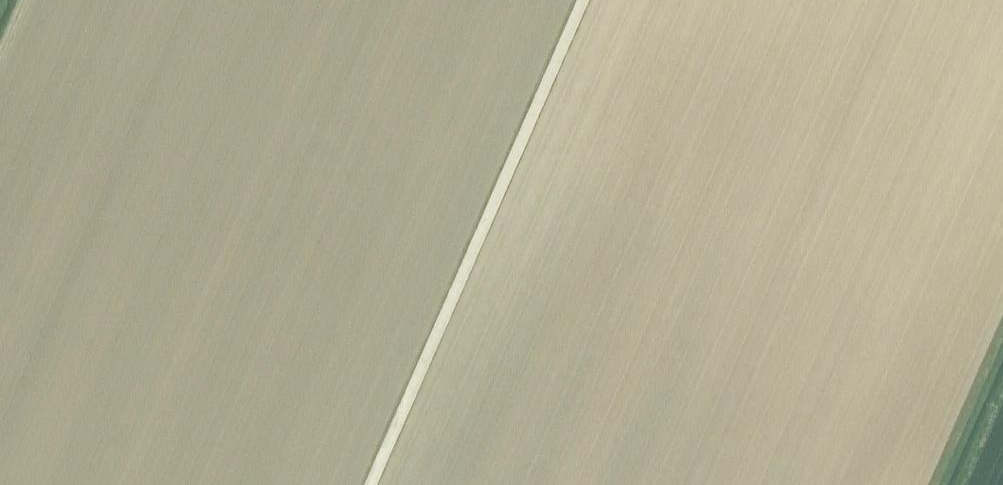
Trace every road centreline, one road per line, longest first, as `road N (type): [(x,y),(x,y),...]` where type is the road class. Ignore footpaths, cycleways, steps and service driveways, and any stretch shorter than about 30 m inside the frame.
road 1 (track): [(375,484),(587,0)]

